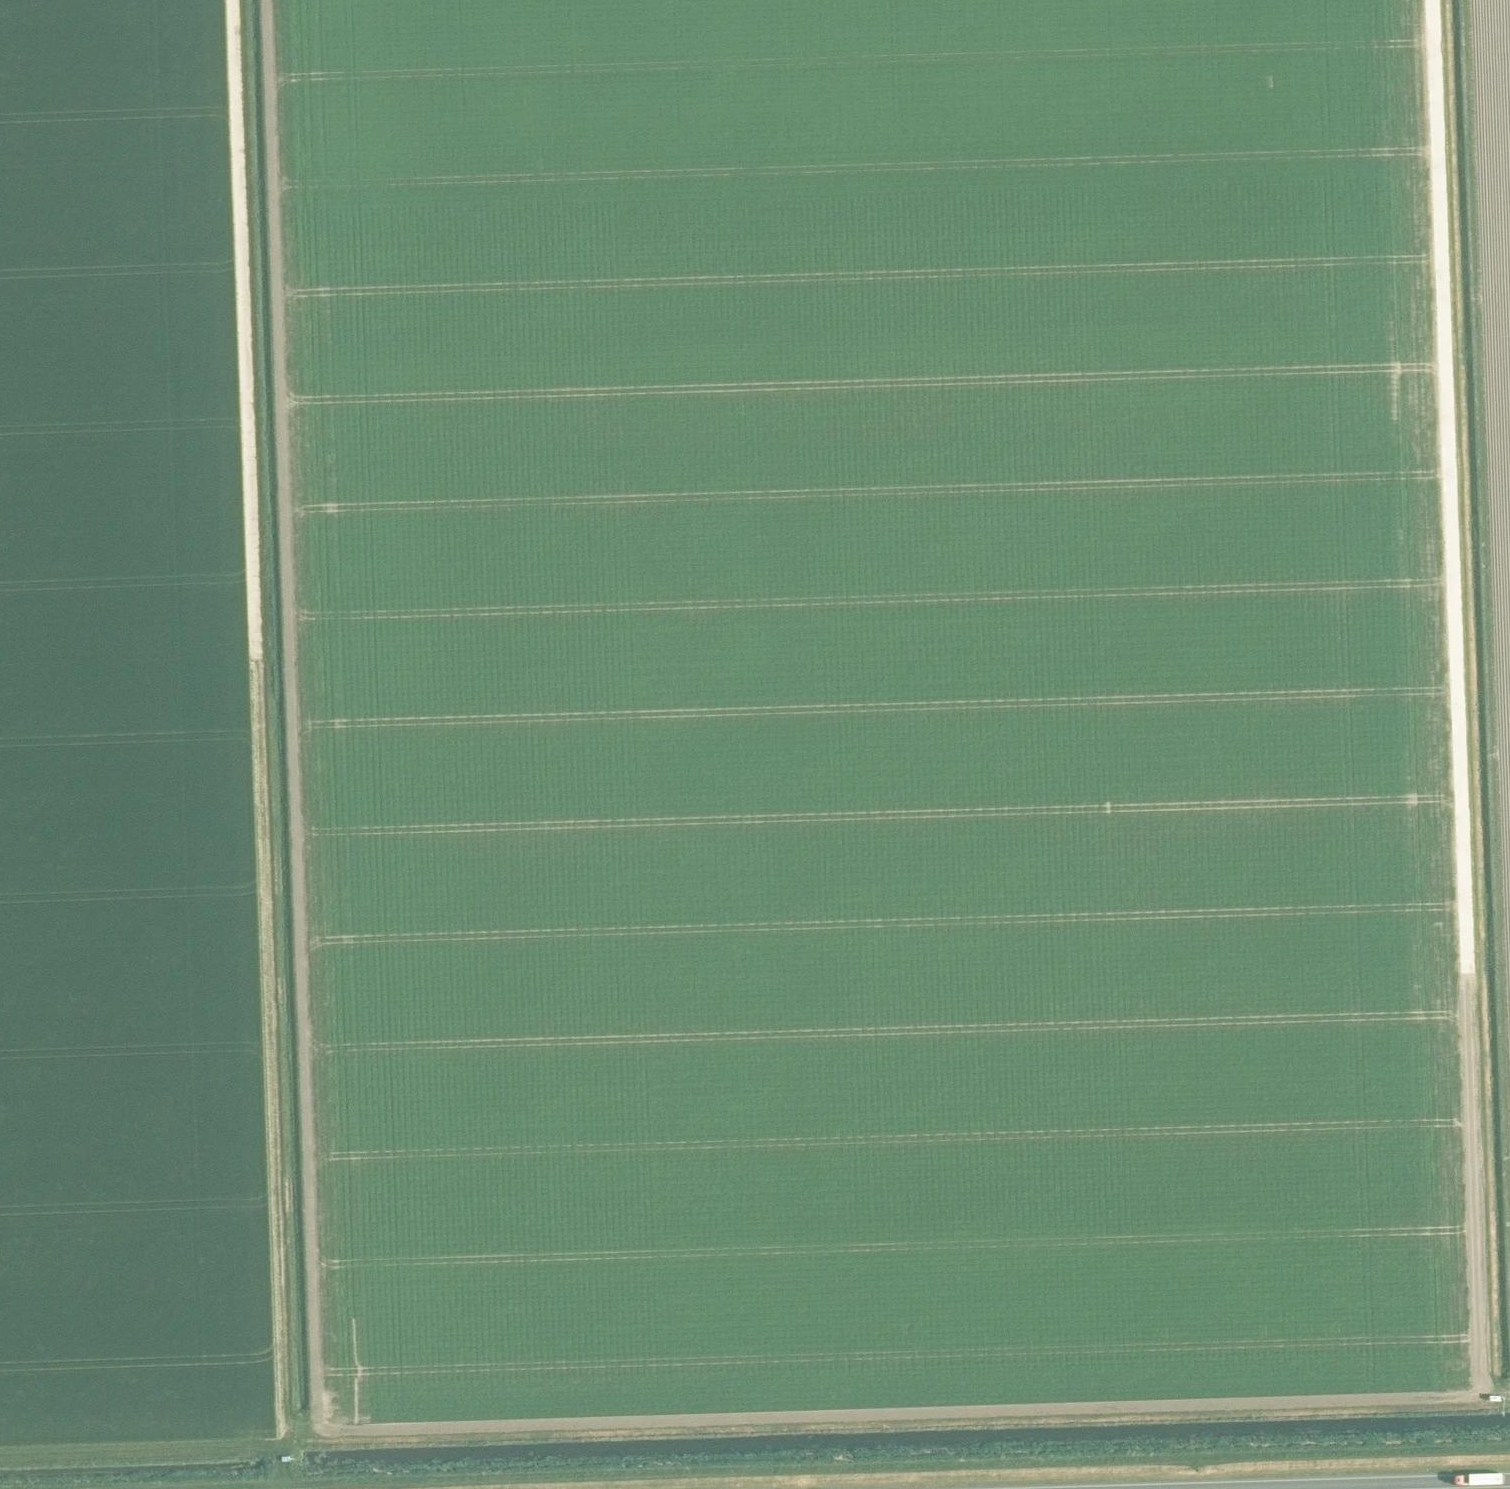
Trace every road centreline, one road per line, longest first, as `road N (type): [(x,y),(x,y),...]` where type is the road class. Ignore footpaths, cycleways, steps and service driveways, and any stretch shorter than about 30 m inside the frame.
road 1 (track): [(255,657),(231,0)]
road 2 (trunk): [(1509,1483),(1290,1488)]

